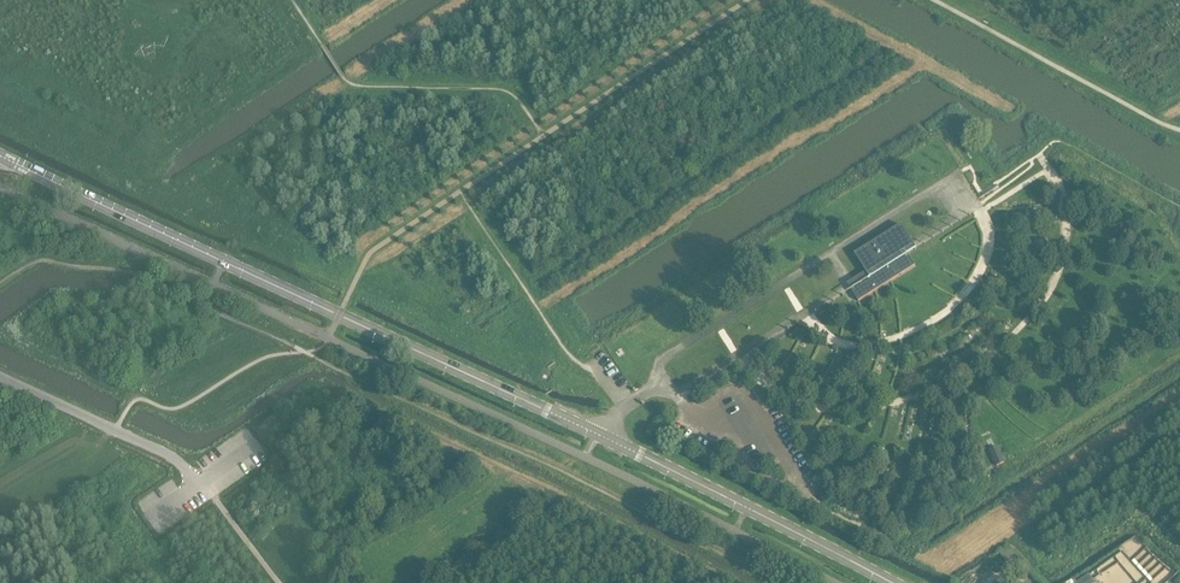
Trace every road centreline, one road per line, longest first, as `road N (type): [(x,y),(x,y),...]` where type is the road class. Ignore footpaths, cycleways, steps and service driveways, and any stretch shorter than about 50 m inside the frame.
road 1 (secondary): [(0,156),(553,413),(892,582)]
road 2 (unclassified): [(0,377),(166,453),(188,471)]

